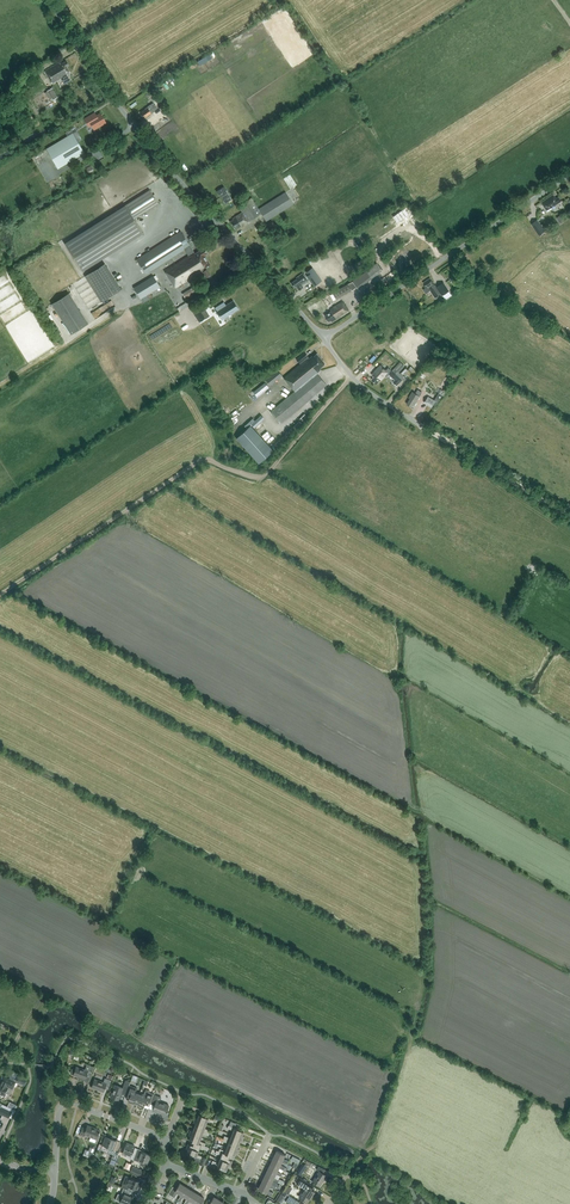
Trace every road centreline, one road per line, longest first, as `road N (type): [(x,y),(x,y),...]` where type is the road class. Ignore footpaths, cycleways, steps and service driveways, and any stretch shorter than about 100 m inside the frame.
road 1 (unclassified): [(48,0),(146,142),(325,338)]
road 2 (unclassified): [(325,338),(569,174)]
road 3 (unclassified): [(55,1169),(64,1105),(167,1139)]
road 4 (track): [(432,432),(569,517)]
road 5 (unclassified): [(325,338),(354,379),(432,432)]

